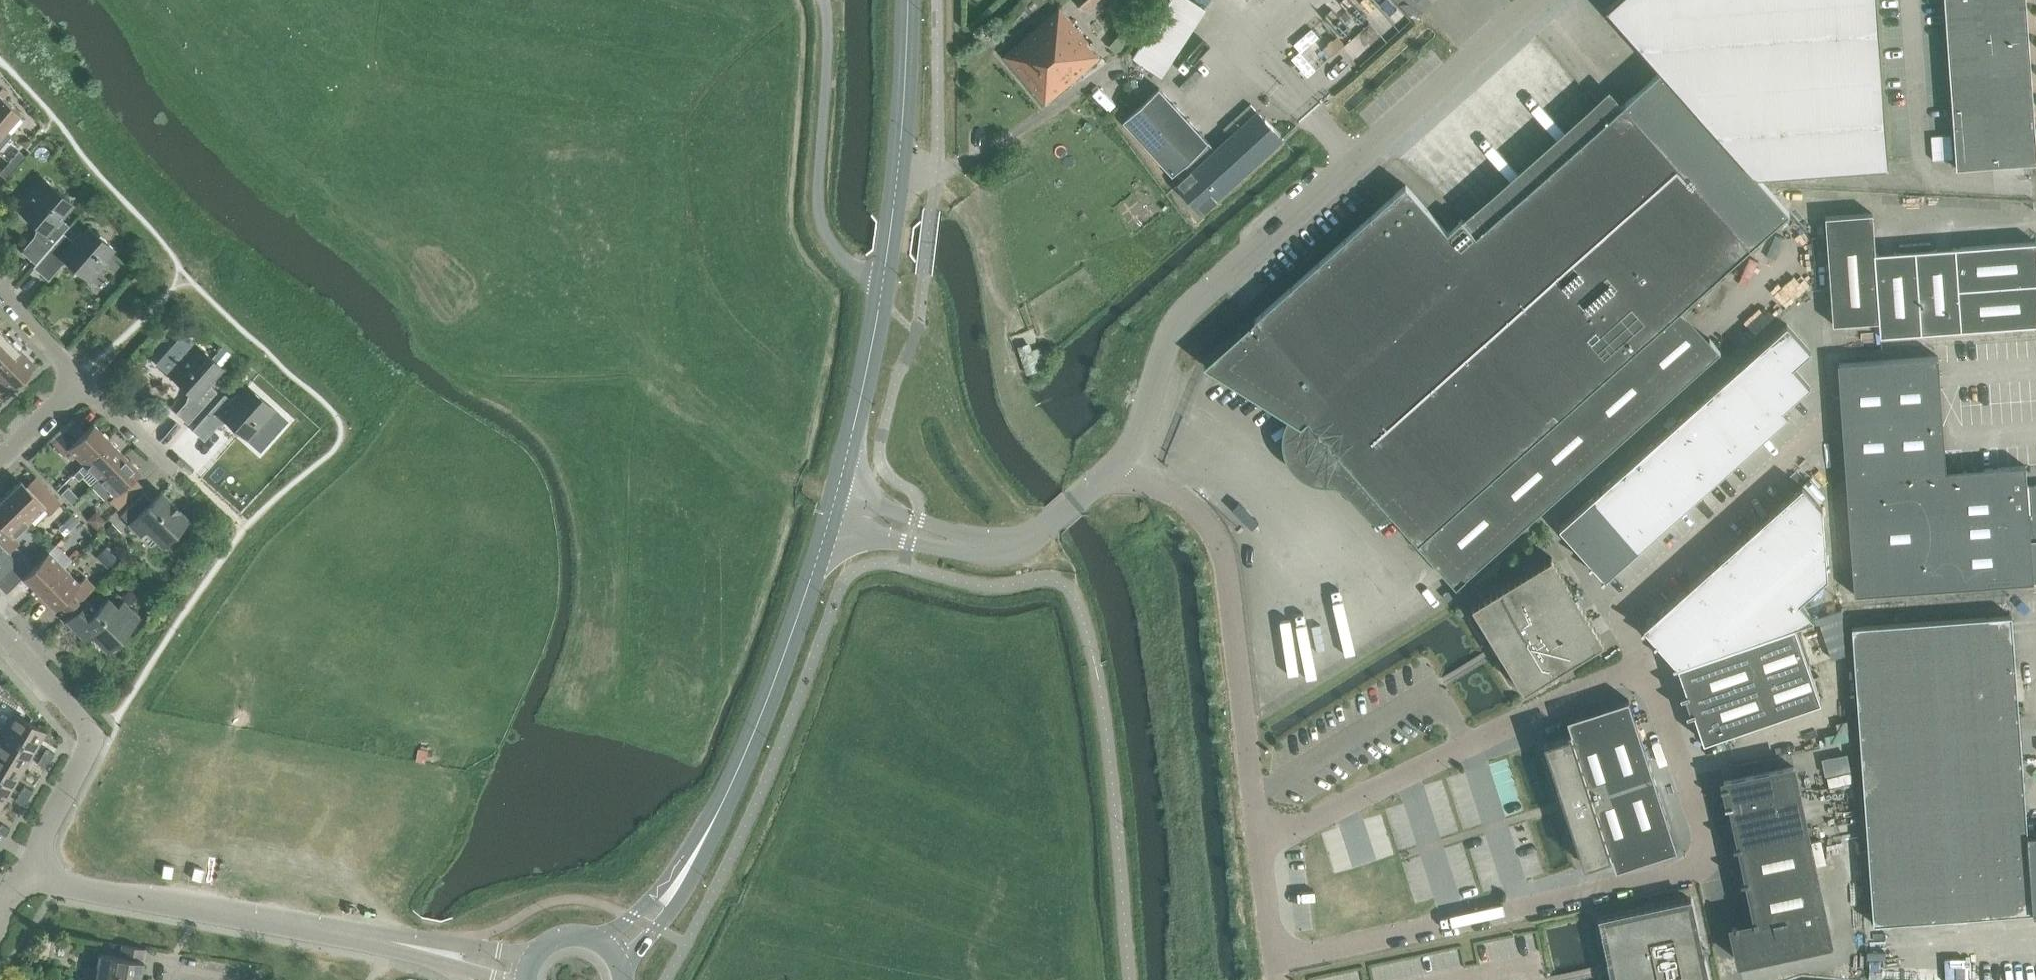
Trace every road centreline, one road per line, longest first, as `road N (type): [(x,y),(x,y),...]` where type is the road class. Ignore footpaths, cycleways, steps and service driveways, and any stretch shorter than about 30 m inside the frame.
road 1 (unclassified): [(1110,469),(1131,449),(1167,337),(1182,317),(1263,230),(1530,0)]
road 2 (unclassified): [(1278,959),(1683,873),(1702,860),(1706,838),(1653,685),(1635,674)]
road 3 (unclassified): [(1110,469),(1171,494),(1210,526),(1259,843)]
road 4 (unclassified): [(1635,674),(1609,679),(1259,843)]
road 5 (unclassified): [(392,941),(194,910),(29,871)]
road 6 (unclassified): [(1635,674),(1621,614),(1628,598),(1824,425)]
road 7 (secondary): [(713,819),(746,752),(835,507)]
road 8 (unclassified): [(880,296),(821,221),(824,0)]
road 9 (secondary): [(880,296),(904,84),(905,0)]
road 10 (residential): [(29,871),(87,740),(0,629)]
road 11 (unclassified): [(1045,528),(1005,548),(975,549),(835,507)]
road 12 (secondary): [(835,507),(880,296)]
road 13 (secondary): [(626,966),(681,894),(713,819)]
road 14 (secondary): [(713,819),(654,891),(600,938)]
road 15 (unclassified): [(532,956),(392,941)]
road 16 (residential): [(170,467),(78,381)]
road 17 (unclassified): [(392,941),(507,979)]

